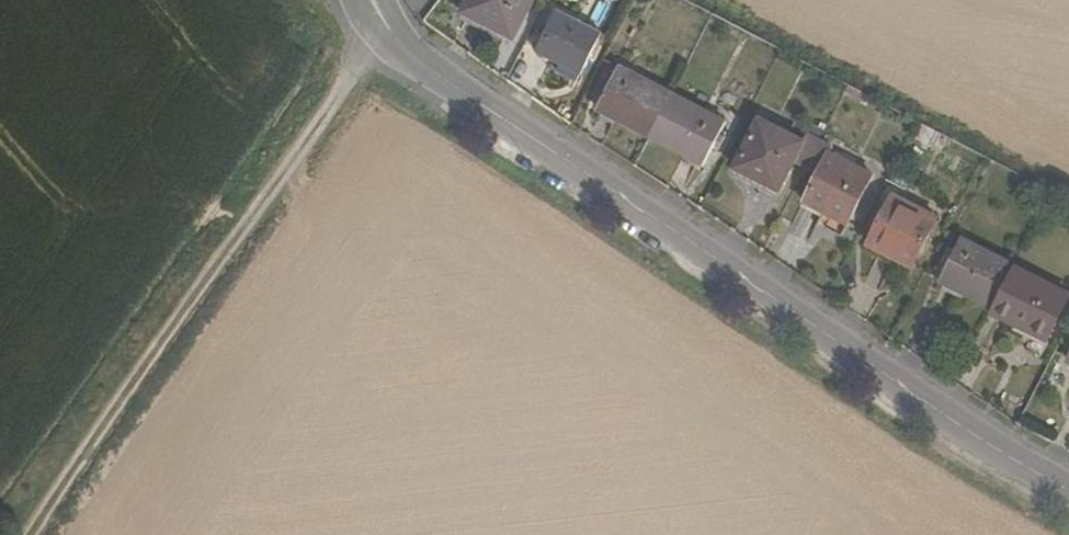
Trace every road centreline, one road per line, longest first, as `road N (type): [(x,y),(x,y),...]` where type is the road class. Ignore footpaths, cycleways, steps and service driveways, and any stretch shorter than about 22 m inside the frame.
road 1 (residential): [(1068,492),(441,77),(383,23)]
road 2 (track): [(34,534),(383,23)]

